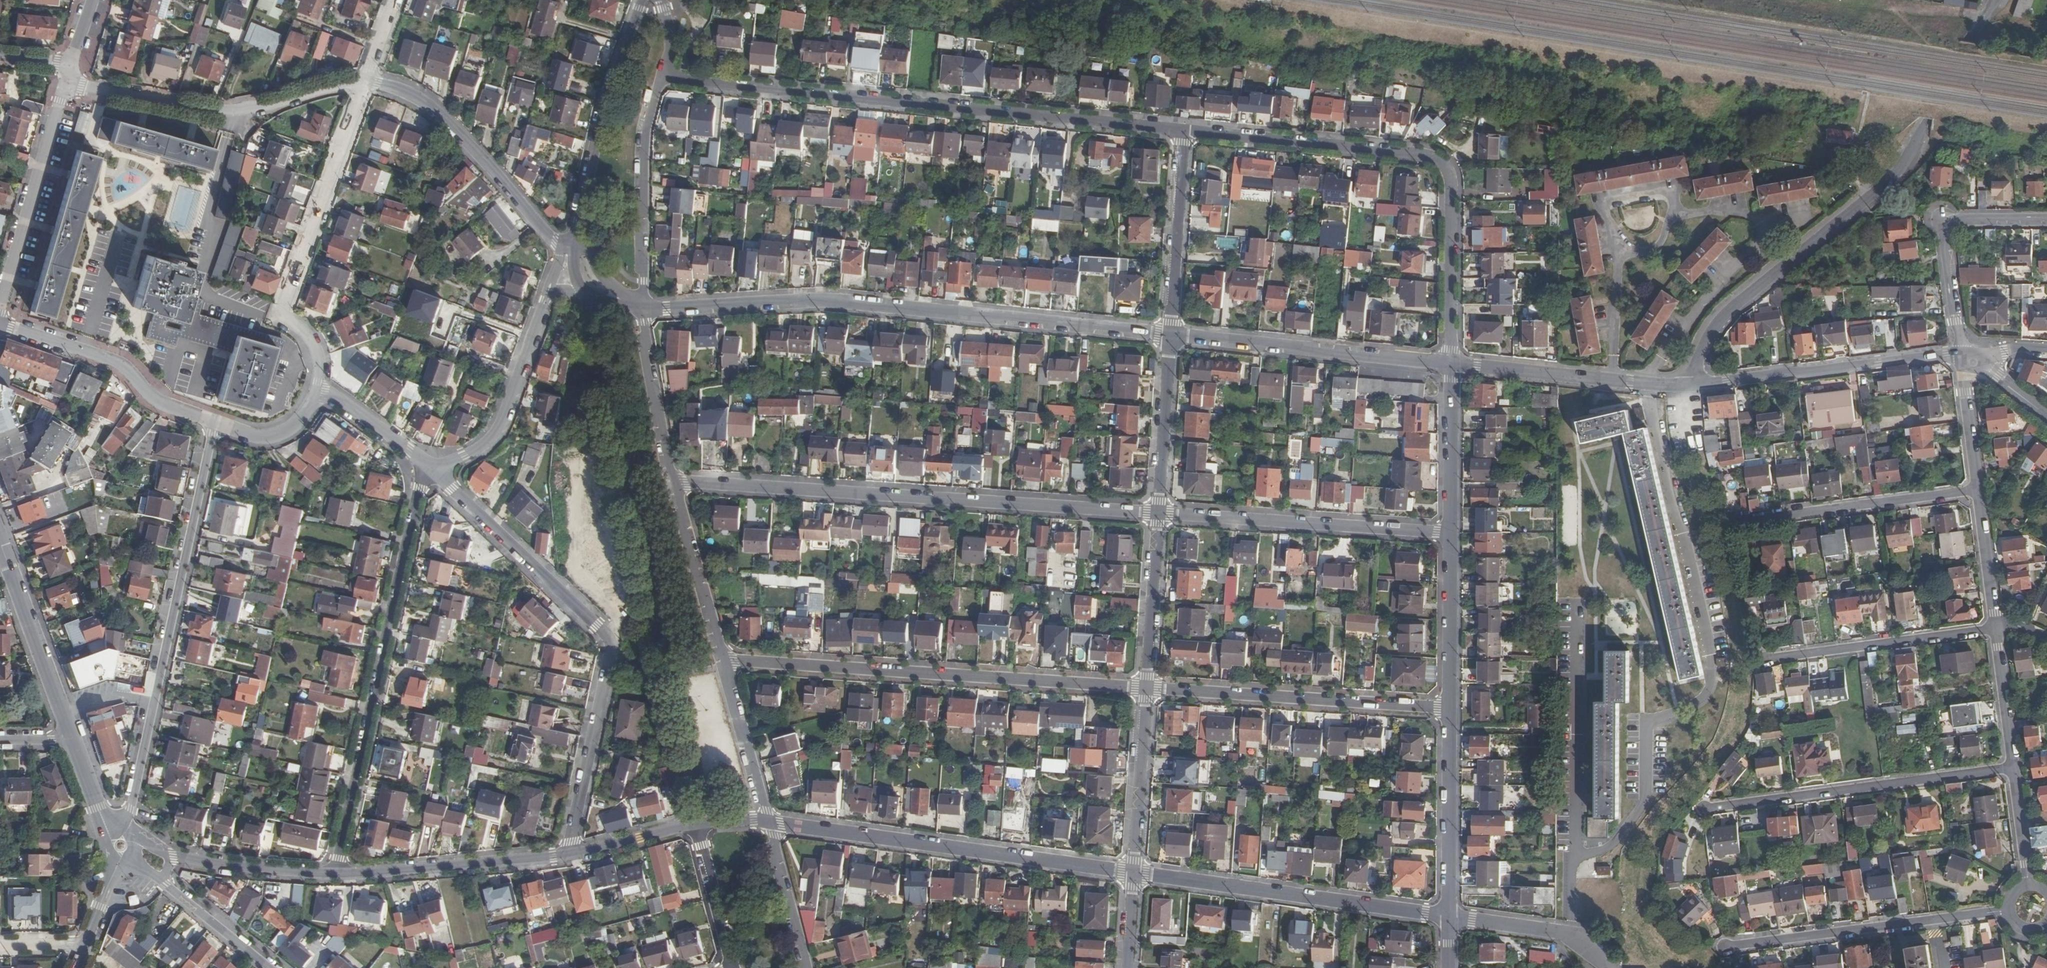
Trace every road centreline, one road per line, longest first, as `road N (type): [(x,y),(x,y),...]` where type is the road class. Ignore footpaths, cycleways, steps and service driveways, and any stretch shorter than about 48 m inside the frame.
road 1 (residential): [(643,307),(826,299),(1169,334)]
road 2 (residential): [(662,79),(1183,131)]
road 3 (residential): [(1689,386),(1717,324),(1896,173),(1994,0)]
road 4 (residential): [(670,483),(1159,513)]
road 5 (residential): [(1450,363),(1451,187),(1440,163),(1423,154),(1183,131)]
road 6 (residential): [(430,473),(604,635),(566,856)]
road 7 (residential): [(721,663),(1147,688)]
road 8 (residential): [(211,424),(123,830)]
road 9 (residential): [(430,473),(419,486),(333,874)]
road 10 (residential): [(1135,874),(769,821)]
road 11 (residential): [(365,82),(278,311),(311,349),(318,390)]
road 12 (residential): [(1449,917),(1135,874)]
road 13 (residential): [(1705,809),(2014,768)]
road 14 (residential): [(365,82),(237,112),(89,88),(69,69)]
road 15 (residential): [(1449,707),(1147,688)]
road 16 (residential): [(1450,533),(1159,513)]
road 17 (residential): [(1723,947),(2009,910)]
road 18 (residential): [(1689,386),(1951,354),(1973,362)]
road 19 (residential): [(1169,334),(1450,363)]
road 20 (residential): [(641,0),(602,101),(574,245)]
road 21 (residential): [(554,243),(477,152),(413,95),(365,82)]
road 22 (residential): [(69,69),(0,306)]
road 23 (residential): [(1739,521),(1978,490)]
road 24 (residential): [(1450,363),(1689,386)]
road 25 (residential): [(2046,218),(1958,220),(1948,227),(1956,321),(1973,362)]
road 26 (residential): [(0,328),(108,361),(164,406),(211,424)]
road 27 (residential): [(566,856),(333,874)]
road 28 (residential): [(1766,659),(1996,627)]
road 29 (residential): [(643,307),(645,125),(662,79)]
road 30 (residential): [(430,473),(491,440),(542,301)]
road 31 (residential): [(1449,917),(1449,707)]
road 32 (unclassified): [(0,549),(74,743)]
road 33 (residential): [(1169,334),(1183,131)]
road 34 (residential): [(721,663),(670,483)]
road 35 (residential): [(1135,874),(1147,688)]
road 36 (residential): [(1159,513),(1169,334)]
road 37 (residential): [(670,483),(643,307)]
road 38 (residential): [(1147,688),(1159,513)]
road 39 (residential): [(1449,707),(1450,533)]
road 40 (residential): [(1450,533),(1450,363)]
road 41 (residential): [(769,821),(721,663)]
road 42 (residential): [(333,874),(176,859)]
road 43 (residential): [(807,967),(769,821)]
road 44 (residential): [(697,825),(733,967)]
road 45 (residential): [(1996,627),(2014,768)]
road 46 (residential): [(318,390),(430,473)]
road 47 (residential): [(1978,490),(1996,627)]
road 48 (residential): [(697,825),(566,856)]
road 49 (residential): [(1973,362),(1964,378),(1978,490)]
road 50 (residential): [(169,885),(271,967)]
road 51 (residential): [(211,424),(268,437),(296,424),(318,390)]
road 52 (residential): [(1449,917),(1576,936)]

